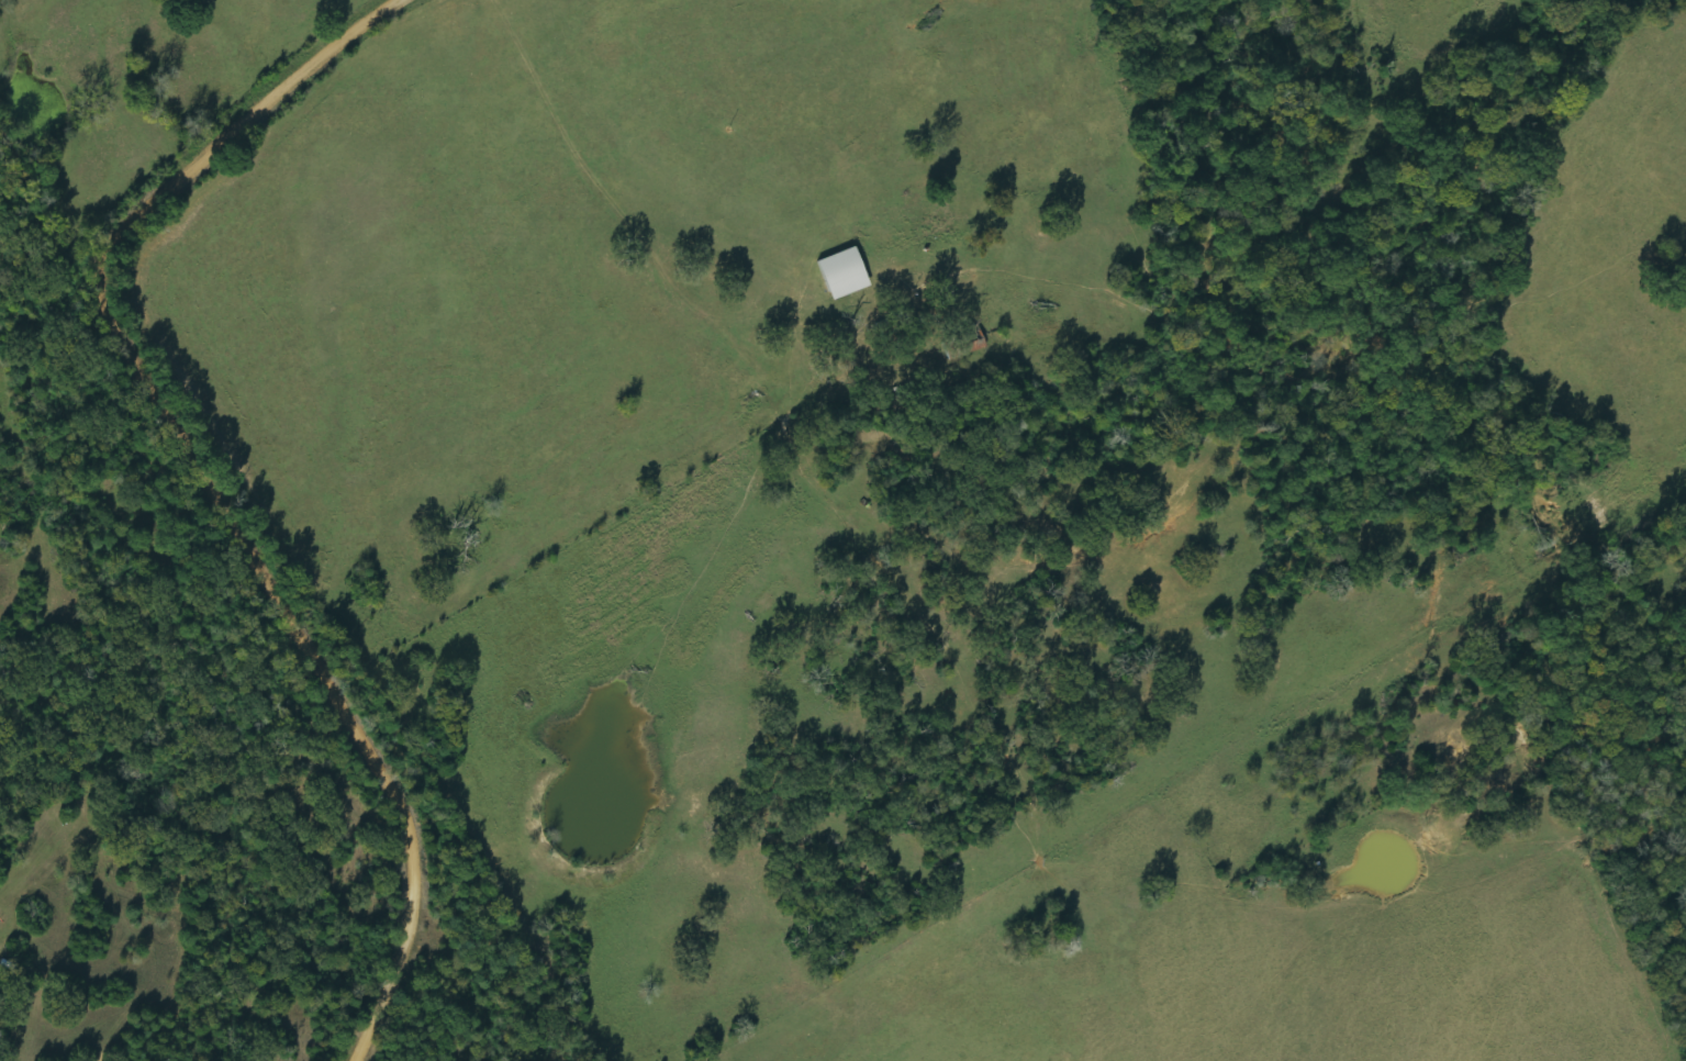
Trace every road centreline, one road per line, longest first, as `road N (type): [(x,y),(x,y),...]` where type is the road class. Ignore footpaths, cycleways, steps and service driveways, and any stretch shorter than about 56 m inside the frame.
road 1 (residential): [(352,1060),(410,906),(411,836),(83,281),(90,258),(404,0)]
road 2 (residential): [(494,0),(544,103),(639,243),(749,359)]

